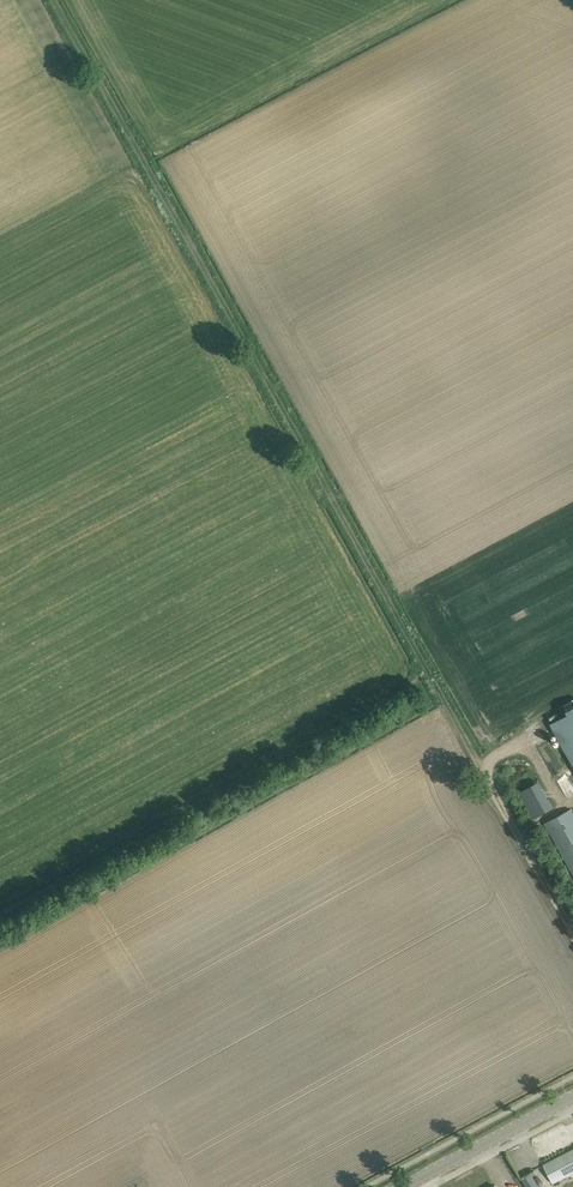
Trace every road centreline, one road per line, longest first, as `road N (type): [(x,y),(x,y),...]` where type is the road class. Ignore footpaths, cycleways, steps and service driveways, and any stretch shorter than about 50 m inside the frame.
road 1 (track): [(572,933),(55,0)]
road 2 (tertiary): [(407,1186),(572,1099)]

